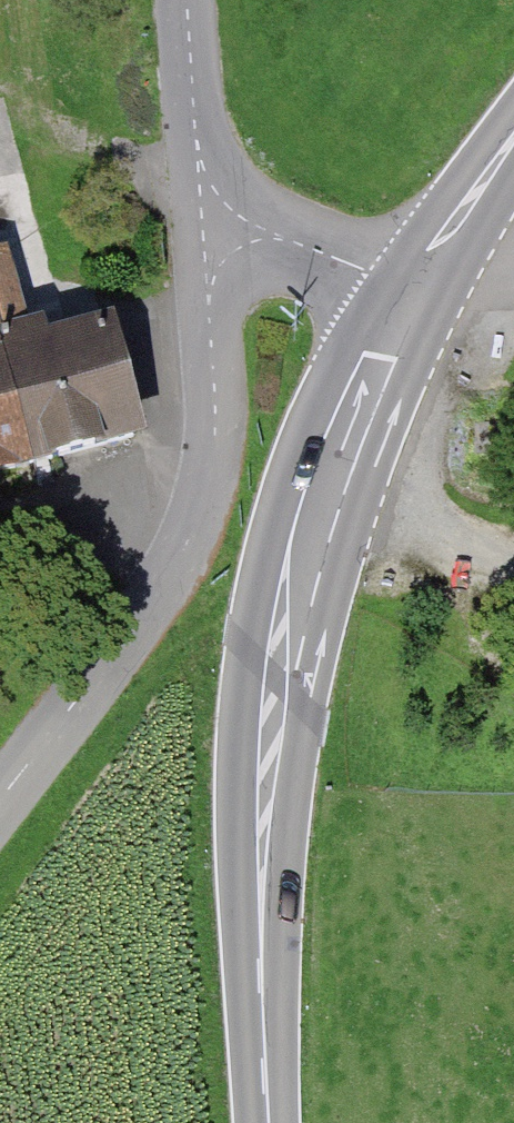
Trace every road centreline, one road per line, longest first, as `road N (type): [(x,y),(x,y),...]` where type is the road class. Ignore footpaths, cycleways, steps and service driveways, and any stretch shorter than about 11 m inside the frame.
road 1 (primary): [(412,295),(332,469),(292,597),(274,700),(263,800),(270,1122)]
road 2 (tertiary): [(222,228),(208,299),(216,424),(208,488),(189,541),(153,604),(0,804)]
road 3 (tertiary): [(222,228),(197,155),(186,0)]
road 4 (tertiary): [(412,295),(294,241),(222,228)]
road 5 (primary): [(513,143),(412,295)]

